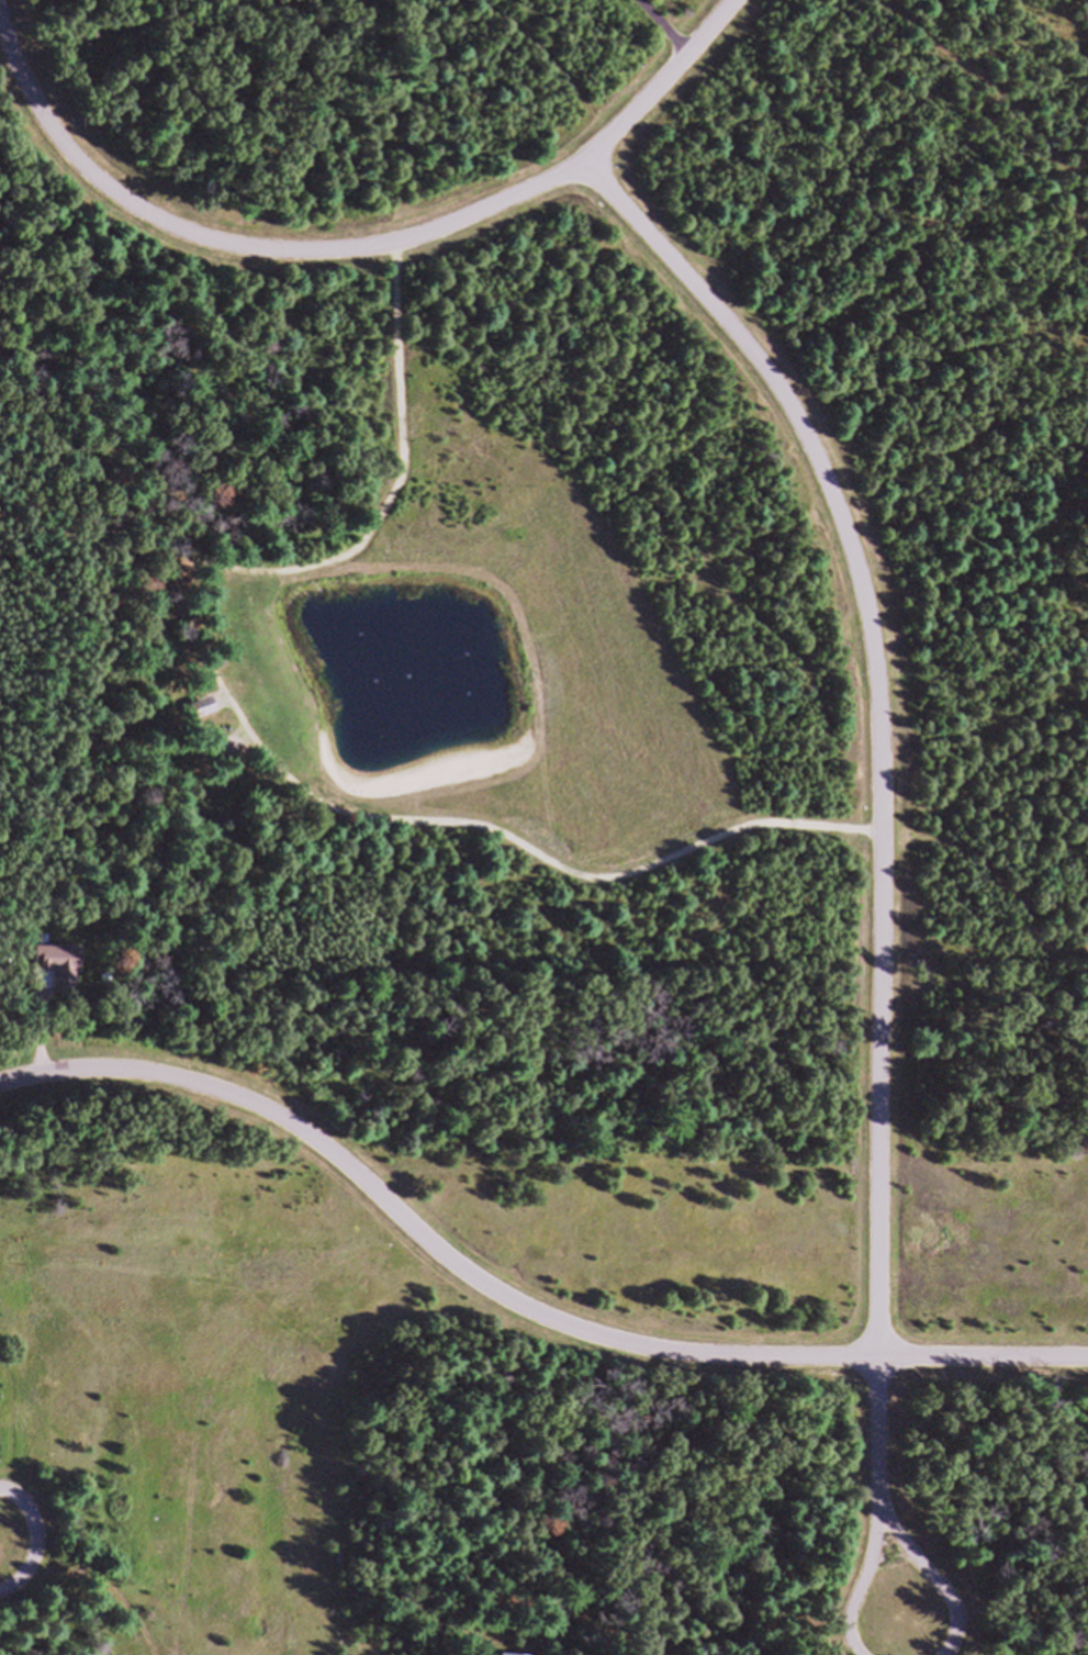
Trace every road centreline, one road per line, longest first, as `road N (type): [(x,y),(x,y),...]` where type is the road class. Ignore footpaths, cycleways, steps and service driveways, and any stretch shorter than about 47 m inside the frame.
road 1 (residential): [(887,1531),(882,1369),(890,843),(886,684),(874,599),(801,424),(738,333),(592,171)]
road 2 (residential): [(1087,1371),(685,1364),(585,1340),(515,1312),(318,1142),(240,1102),(103,1074),(0,1091)]
road 3 (residential): [(760,0),(592,171),(436,242),(338,259),(258,259),(191,241),(130,208),(64,154),(18,86),(0,20)]
road 4 (residential): [(890,843),(760,831),(599,887),(493,838),(350,824),(312,804),(269,760),(218,684),(205,634)]
road 5 (residential): [(400,250),(404,477),(363,557),(267,581),(122,557)]
road 6 (residential): [(887,1531),(963,1610),(941,1654)]
road 7 (residential): [(0,1498),(38,1520),(41,1568),(0,1602)]
road 8 (residential): [(863,1654),(849,1630),(875,1581),(887,1531)]

